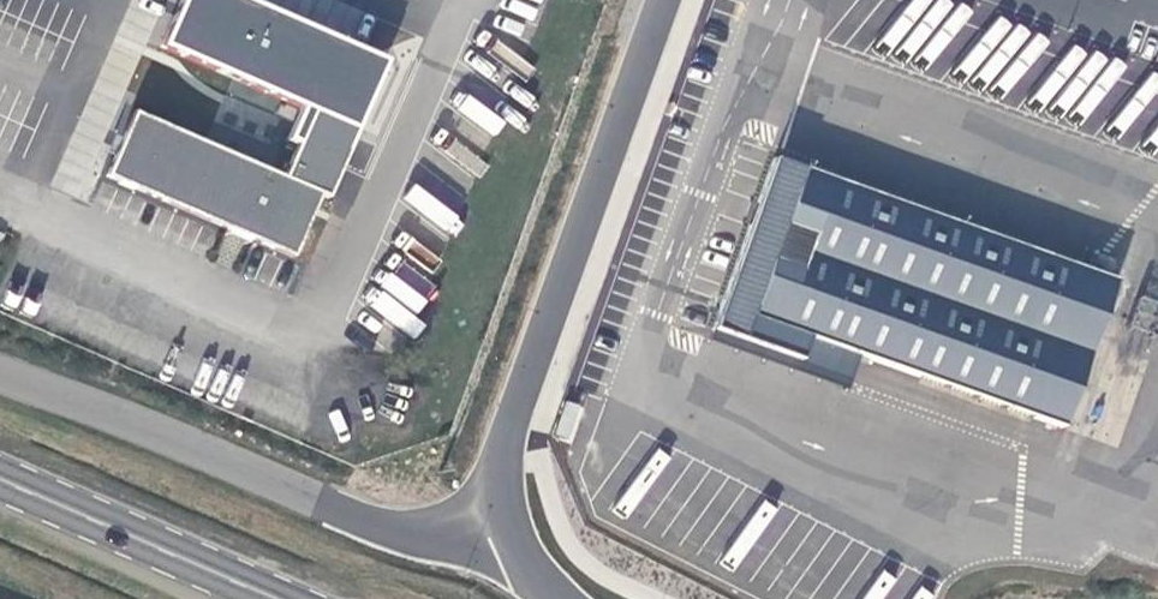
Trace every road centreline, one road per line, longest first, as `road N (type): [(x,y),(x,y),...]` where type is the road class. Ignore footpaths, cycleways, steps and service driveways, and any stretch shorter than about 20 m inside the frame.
road 1 (unclassified): [(516,537),(504,465),(515,418),(673,0)]
road 2 (unclassified): [(516,537),(434,540),(375,523),(0,371)]
road 3 (primary): [(0,479),(277,598)]

